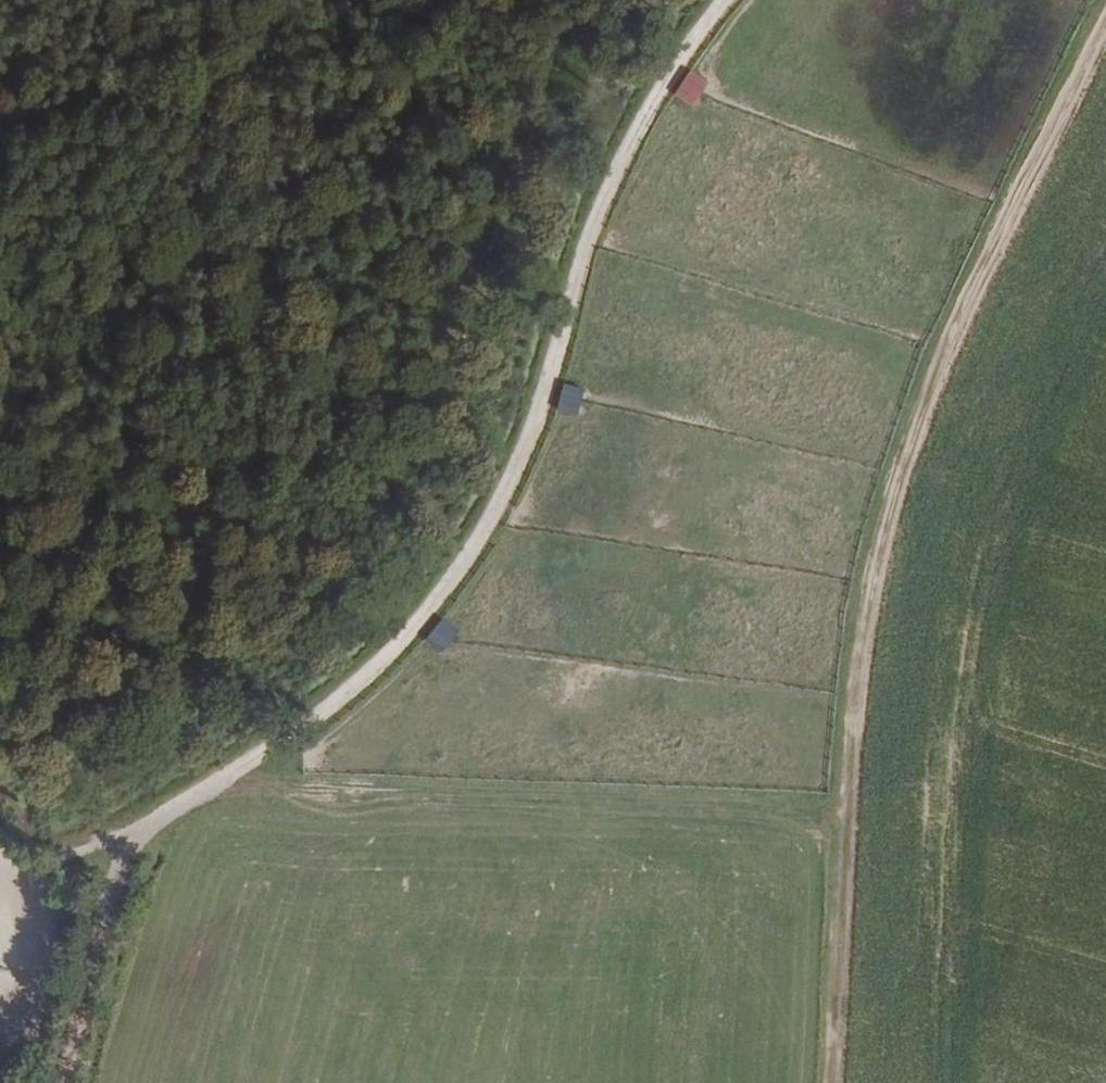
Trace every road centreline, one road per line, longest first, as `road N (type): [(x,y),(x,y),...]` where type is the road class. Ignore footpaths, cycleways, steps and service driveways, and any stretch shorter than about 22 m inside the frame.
road 1 (track): [(722,0),(669,61),(589,226),(532,420),(473,549),(330,698),(116,848),(56,1082)]

